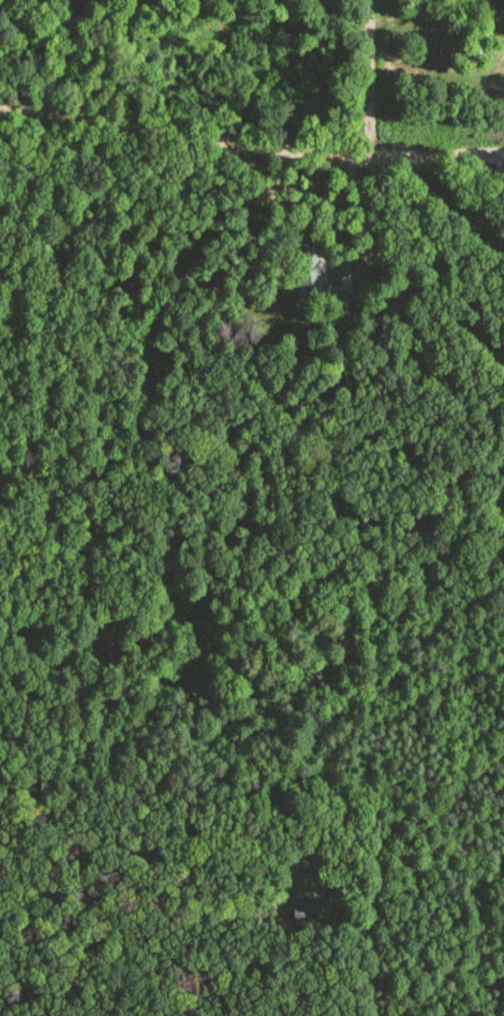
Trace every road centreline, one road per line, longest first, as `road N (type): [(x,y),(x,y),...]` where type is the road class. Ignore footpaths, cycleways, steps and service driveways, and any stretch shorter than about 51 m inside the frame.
road 1 (residential): [(0,109),(369,159),(503,157)]
road 2 (residential): [(369,159),(368,0)]

